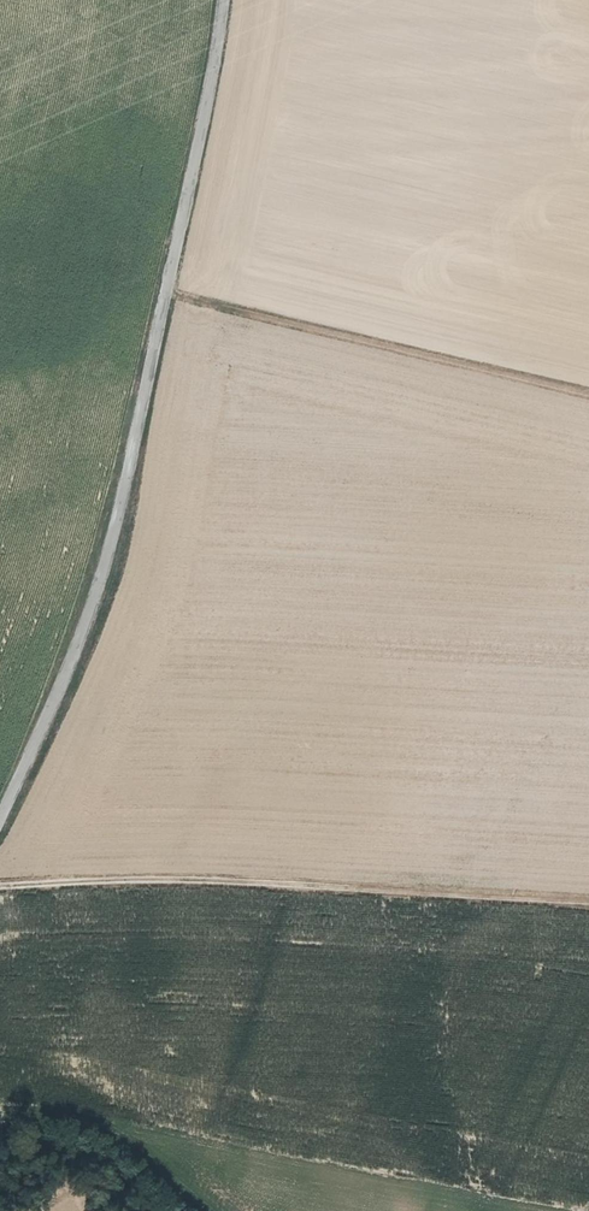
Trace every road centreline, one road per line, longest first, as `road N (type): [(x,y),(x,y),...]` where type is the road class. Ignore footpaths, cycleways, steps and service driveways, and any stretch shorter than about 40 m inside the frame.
road 1 (unclassified): [(227,0),(113,547),(85,636),(0,822)]
road 2 (track): [(0,885),(219,884),(588,902)]
road 3 (track): [(165,299),(588,395)]

